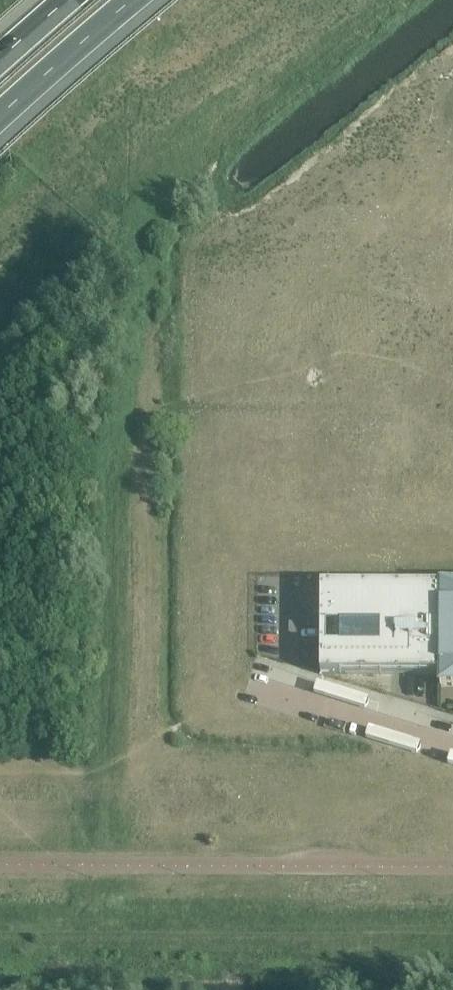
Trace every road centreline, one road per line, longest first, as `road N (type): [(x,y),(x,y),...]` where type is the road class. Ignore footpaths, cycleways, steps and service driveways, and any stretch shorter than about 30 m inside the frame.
road 1 (unclassified): [(452,745),(259,685)]
road 2 (motorway): [(0,115),(132,0)]

